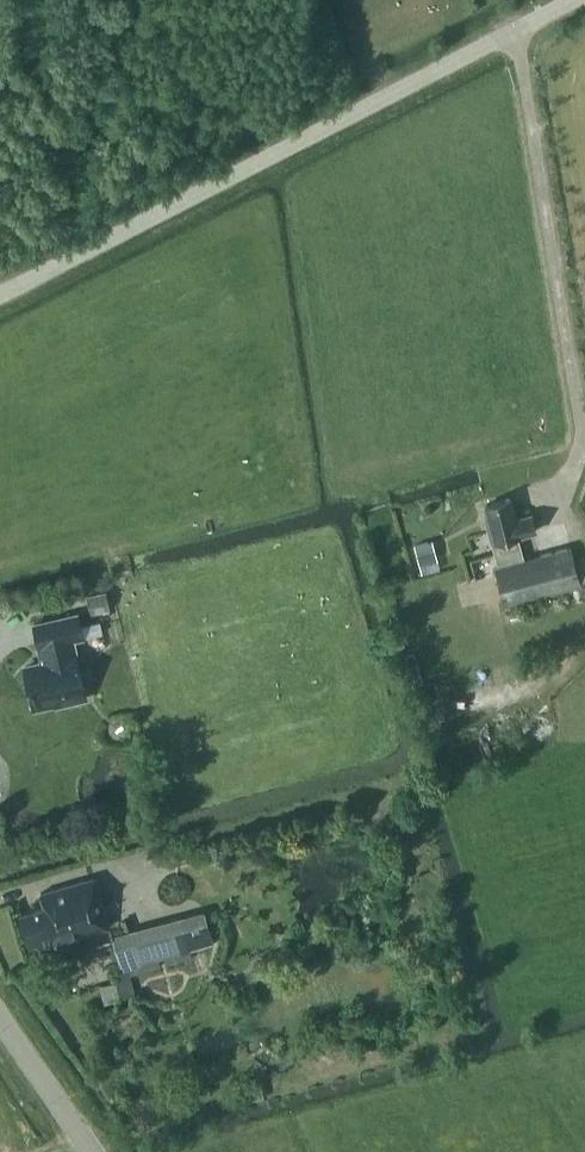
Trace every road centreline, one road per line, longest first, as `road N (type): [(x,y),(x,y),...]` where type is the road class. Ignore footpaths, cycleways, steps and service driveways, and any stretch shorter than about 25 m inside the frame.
road 1 (unclassified): [(0,305),(584,3)]
road 2 (unclassified): [(90,1151),(0,1013)]

